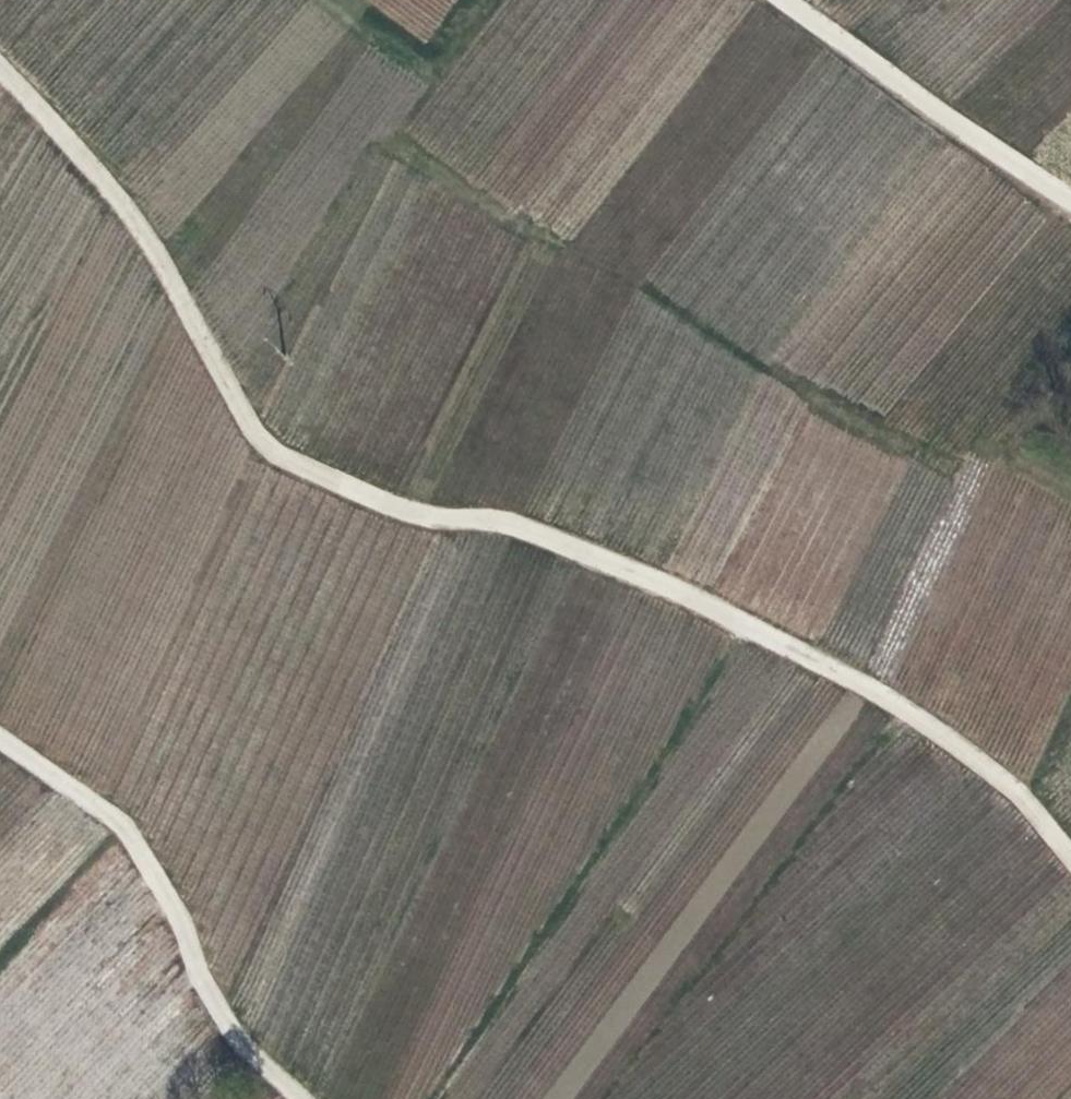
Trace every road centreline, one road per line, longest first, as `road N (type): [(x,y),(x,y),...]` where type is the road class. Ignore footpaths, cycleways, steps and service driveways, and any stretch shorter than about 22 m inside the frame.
road 1 (track): [(0,67),(60,121),(146,236),(280,451),(383,492),(600,555),(723,609),(910,706),(1018,791),(1070,851)]
road 2 (track): [(314,1098),(226,1006),(125,820),(0,743)]
road 3 (track): [(1070,198),(797,0)]

